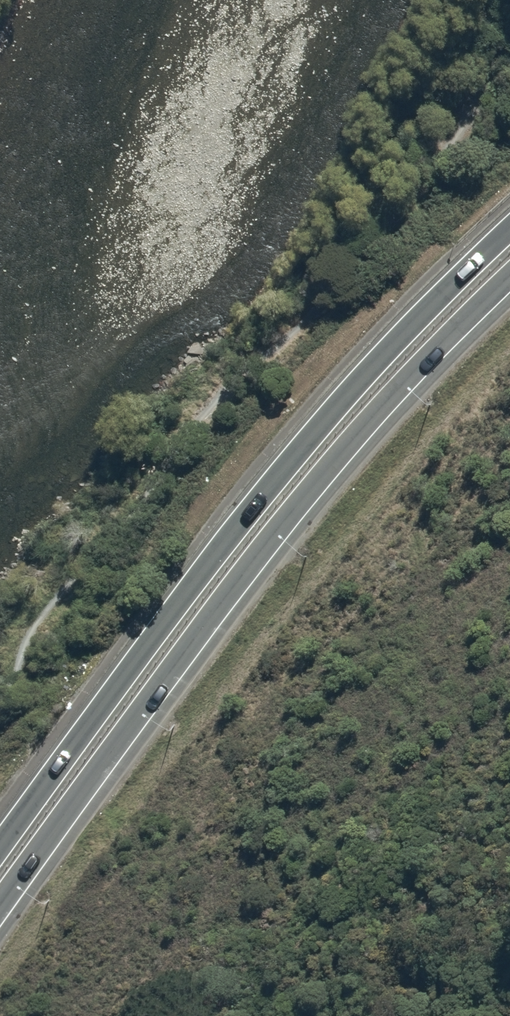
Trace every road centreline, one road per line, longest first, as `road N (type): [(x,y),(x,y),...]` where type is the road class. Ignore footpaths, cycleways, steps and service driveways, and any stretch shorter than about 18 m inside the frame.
road 1 (secondary): [(509,277),(354,437),(193,639),(0,904)]
road 2 (secondary): [(0,845),(260,497),(355,384),(509,228)]

